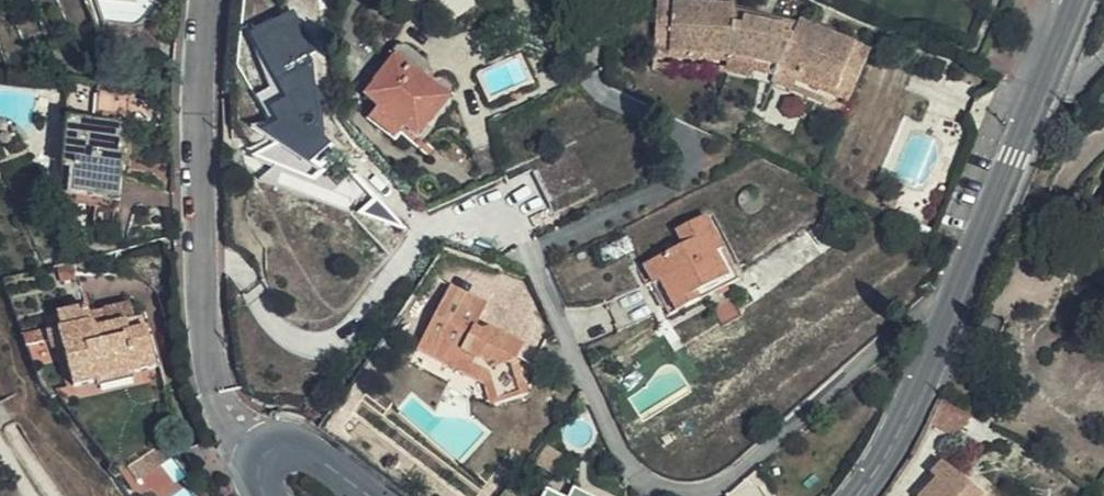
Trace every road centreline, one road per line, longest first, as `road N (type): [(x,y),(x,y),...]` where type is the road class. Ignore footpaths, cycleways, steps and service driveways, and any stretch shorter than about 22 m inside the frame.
road 1 (tertiary): [(858,495),(908,421),(1076,0)]
road 2 (residential): [(261,453),(214,386),(196,253),(204,0)]
road 3 (tertiary): [(261,453),(272,444),(300,445),(363,495)]

